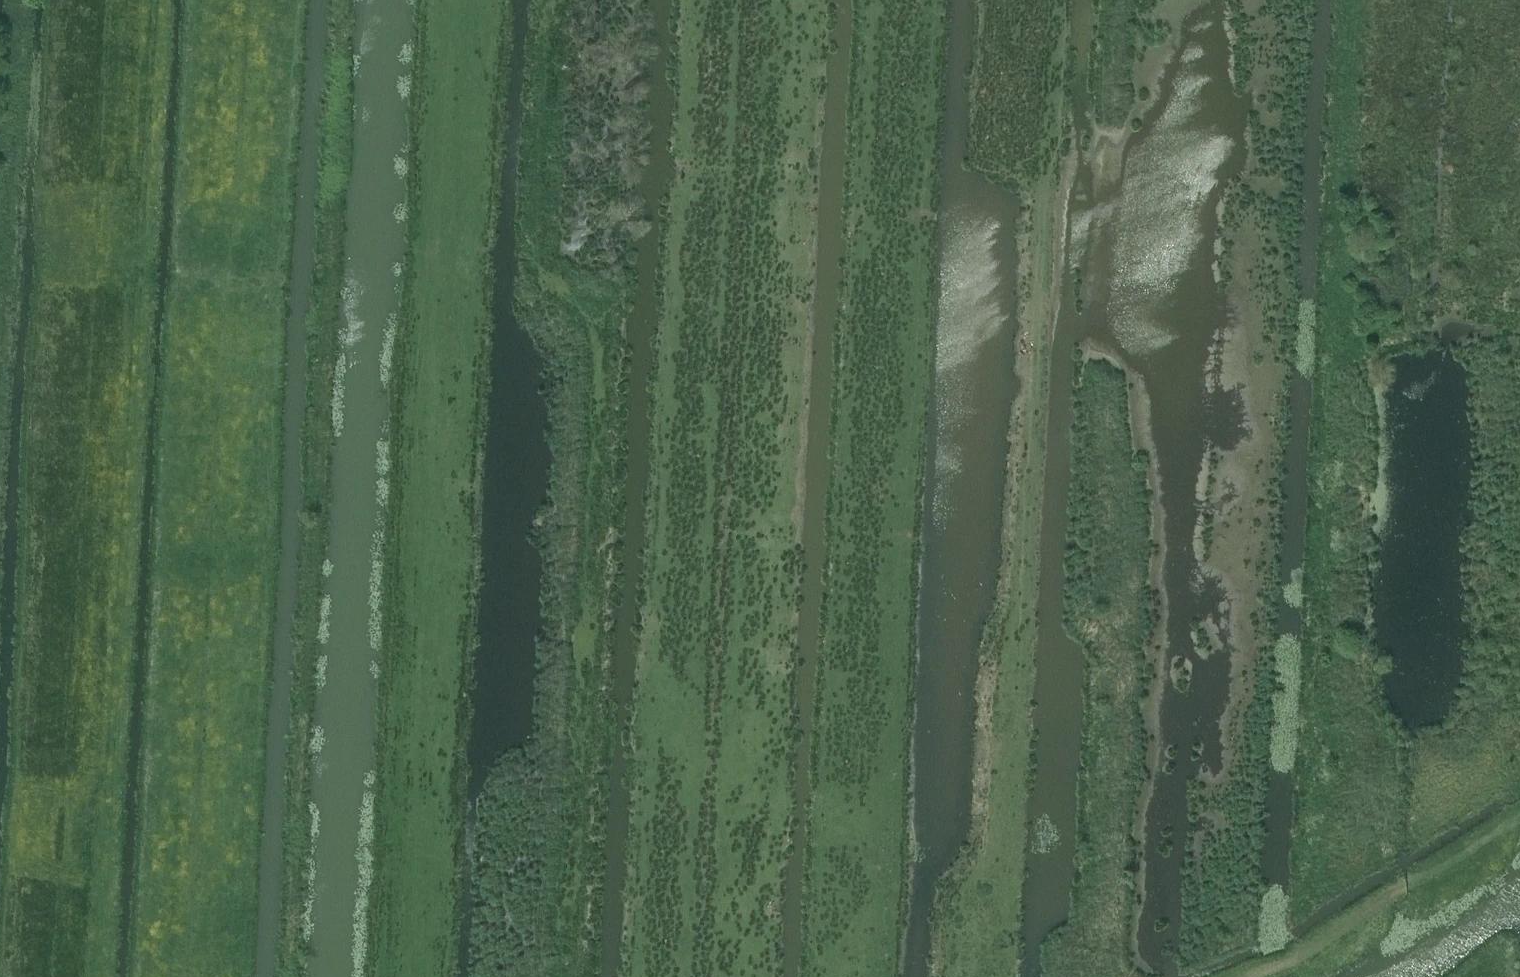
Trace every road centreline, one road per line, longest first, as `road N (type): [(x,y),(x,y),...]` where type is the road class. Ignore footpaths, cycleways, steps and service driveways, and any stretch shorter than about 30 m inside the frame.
road 1 (track): [(399,976),(458,0)]
road 2 (track): [(1244,976),(1303,950),(1519,815)]

